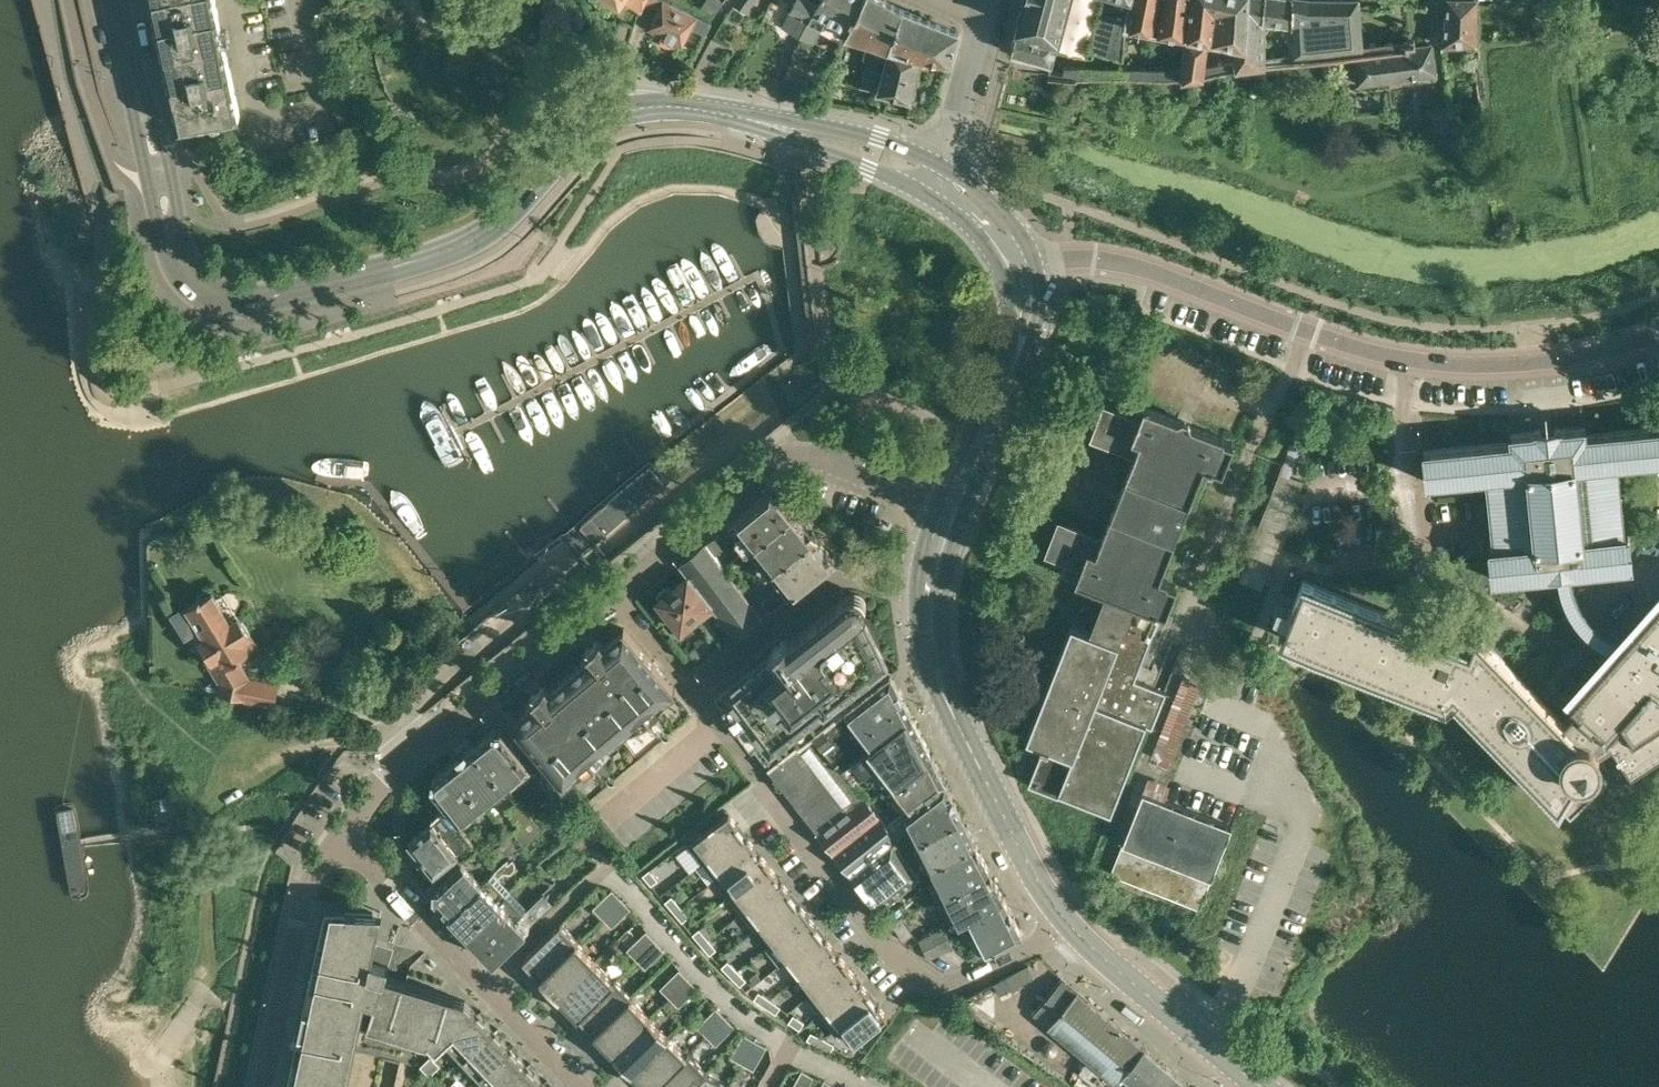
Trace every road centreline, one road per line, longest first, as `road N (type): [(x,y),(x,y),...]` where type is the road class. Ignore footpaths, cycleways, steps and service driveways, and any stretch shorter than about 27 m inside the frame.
road 1 (residential): [(1658,335),(1521,365),(1407,359),(1119,262),(1035,264)]
road 2 (tertiary): [(218,295),(273,295),(456,247),(499,222),(576,140),(616,113),(665,106),(749,120)]
road 3 (residential): [(1069,925),(955,983),(923,981),(884,945),(696,692)]
road 4 (residential): [(615,591),(766,461),(786,453),(849,464),(950,506)]
road 5 (residential): [(342,835),(454,713),(615,591)]
road 6 (tertiary): [(1069,925),(995,798),(942,682),(927,592)]
road 7 (residential): [(585,1086),(342,835)]
road 8 (track): [(336,747),(283,752),(190,796),(202,985)]
road 9 (tertiary): [(218,295),(183,266),(119,0)]
road 10 (residential): [(696,692),(832,586),(856,580),(927,592)]
road 11 (residential): [(262,1086),(302,899),(342,835)]
road 12 (tertiary): [(1261,1086),(1069,925)]
road 13 (tertiary): [(937,163),(844,130),(749,120)]
road 14 (tertiary): [(749,120),(923,190)]
road 15 (residential): [(937,163),(981,15)]
road 16 (tertiary): [(1035,264),(999,208),(937,163)]
road 17 (tertiary): [(950,506),(1007,381)]
road 18 (residential): [(615,591),(696,692)]
road 19 (tertiary): [(1007,381),(1032,347),(1035,264)]

